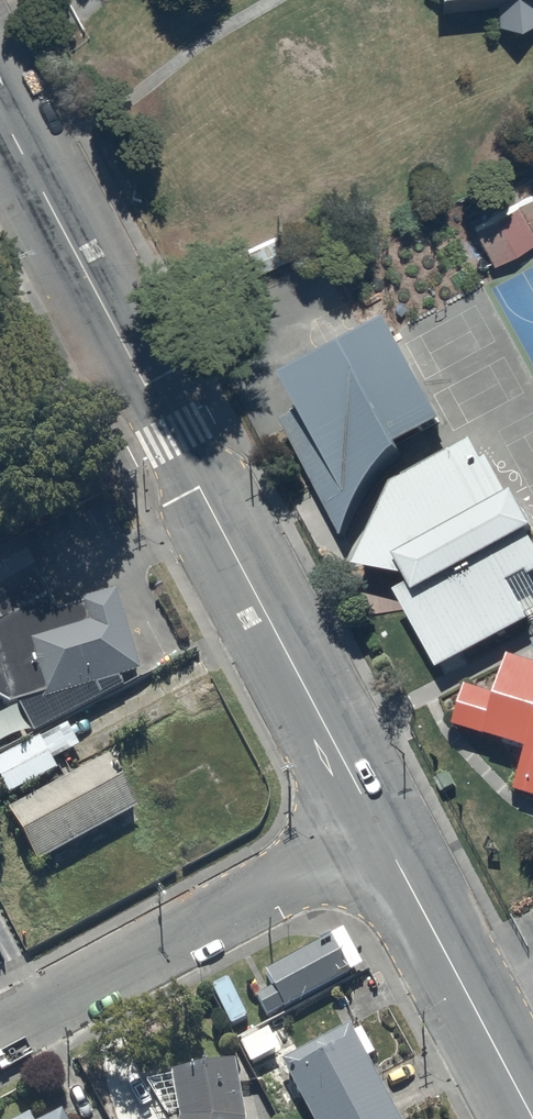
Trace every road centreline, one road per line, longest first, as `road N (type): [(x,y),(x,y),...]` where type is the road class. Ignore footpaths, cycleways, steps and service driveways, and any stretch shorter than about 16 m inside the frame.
road 1 (secondary): [(381,826),(0,113)]
road 2 (residential): [(0,1029),(381,826)]
road 3 (secondary): [(532,1117),(381,826)]

